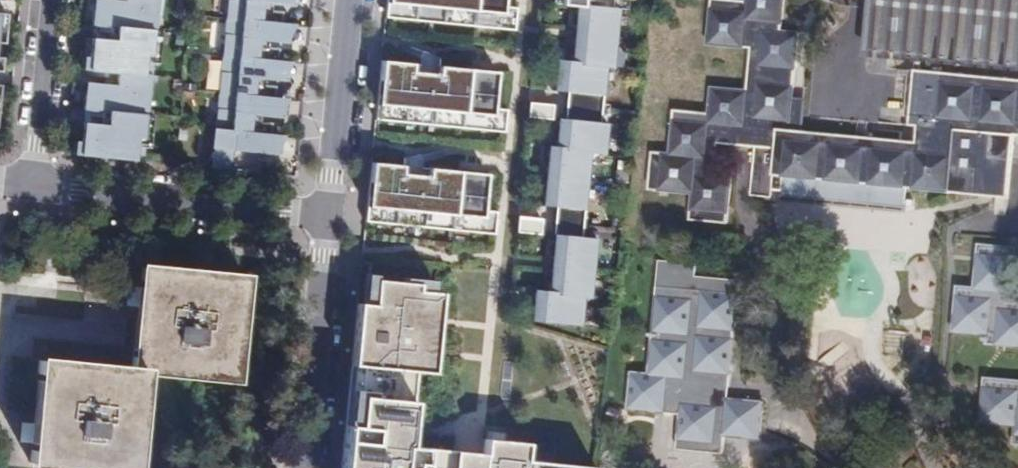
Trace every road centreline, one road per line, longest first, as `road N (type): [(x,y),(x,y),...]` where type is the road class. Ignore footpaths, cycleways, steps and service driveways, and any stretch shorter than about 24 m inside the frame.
road 1 (residential): [(328,217),(35,194)]
road 2 (residential): [(328,217),(304,467)]
road 3 (residential): [(350,0),(328,217)]
road 4 (residential): [(55,0),(35,194)]

